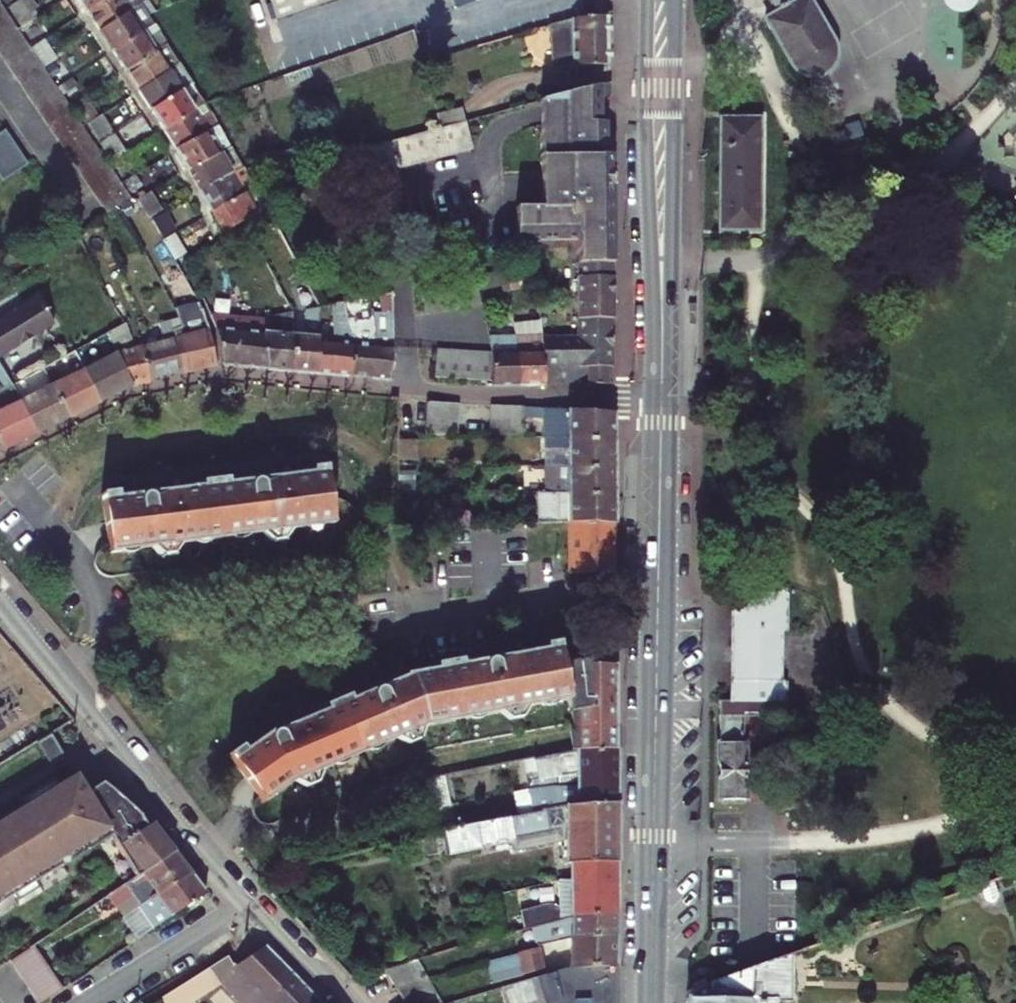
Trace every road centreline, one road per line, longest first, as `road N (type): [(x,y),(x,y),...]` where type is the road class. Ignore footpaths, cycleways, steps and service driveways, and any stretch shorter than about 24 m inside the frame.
road 1 (primary): [(651,1002),(662,328)]
road 2 (tertiary): [(249,903),(0,603)]
road 3 (primary): [(647,0),(649,210),(662,328)]
road 4 (primary): [(662,328),(673,187),(673,0)]
road 5 (residential): [(90,1002),(249,903)]
road 6 (tertiary): [(349,1002),(249,903)]

